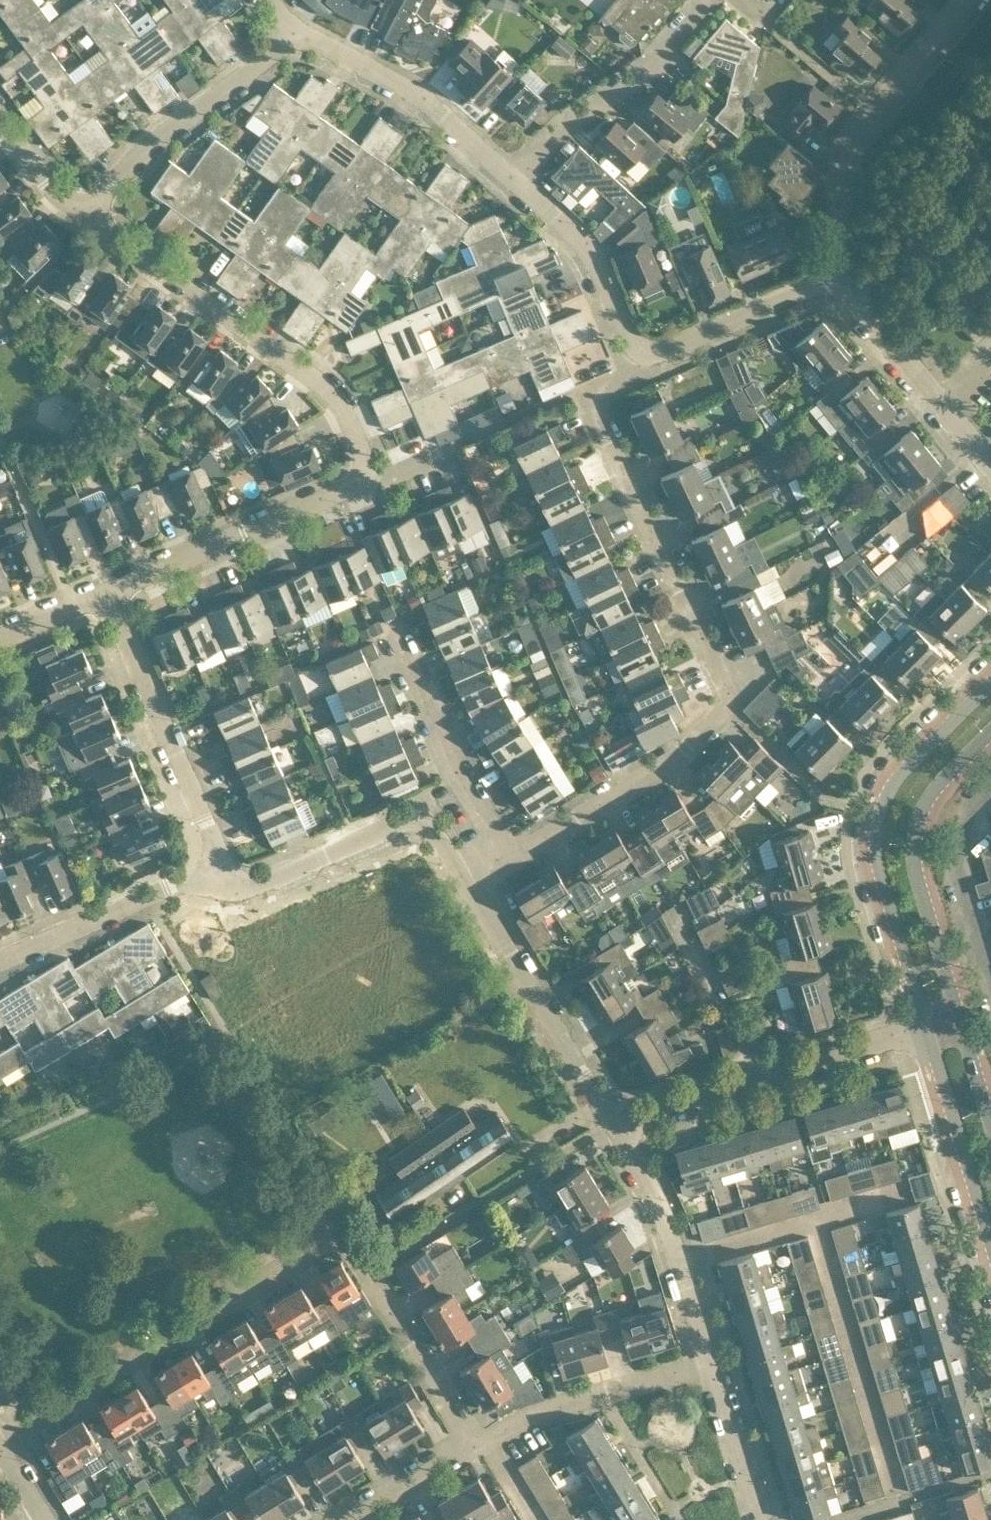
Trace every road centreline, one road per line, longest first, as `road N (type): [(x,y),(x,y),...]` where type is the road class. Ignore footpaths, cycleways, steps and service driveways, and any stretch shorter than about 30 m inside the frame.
road 1 (residential): [(464,881),(555,839),(685,754),(728,707),(596,406),(641,353)]
road 2 (residential): [(98,210),(106,226),(301,368),(334,403),(358,446),(362,473),(109,590)]
road 3 (residential): [(472,1438),(348,1249),(327,1243),(0,1442)]
road 4 (tertiary): [(990,683),(891,790),(879,819),(875,854),(922,1029)]
road 5 (residential): [(610,1129),(922,1029)]
road 6 (residential): [(834,278),(852,138),(967,0)]
road 7 (tertiary): [(960,1017),(914,861),(915,829),(928,801),(990,730)]
road 8 (residential): [(224,866),(109,590)]
road 9 (residential): [(464,881),(610,1129)]
road 10 (residential): [(224,866),(263,876),(394,820),(418,822),(435,834),(464,881)]
road 11 (residential): [(98,210),(166,131),(297,35)]
road 12 (residential): [(514,179),(468,135),(356,59),(297,35)]
road 13 (residential): [(514,179),(571,119),(651,63),(702,0)]
road 14 (residential): [(610,1129),(663,1215),(710,1362)]
road 15 (residential): [(472,1438),(489,1439),(528,1416),(710,1362)]
road 16 (residential): [(0,962),(224,866)]
road 17 (tertiary): [(922,1029),(990,1250)]
road 18 (residential): [(641,353),(591,255),(514,179)]
road 19 (residential): [(834,278),(665,351),(641,353)]
road 20 (residential): [(990,976),(958,864),(971,804),(990,784)]
road 21 (residential): [(710,1362),(759,1519)]
road 22 (residential): [(941,401),(834,278)]
road 23 (residential): [(339,1519),(472,1438)]
road 24 (residential): [(0,119),(59,195),(98,210)]

